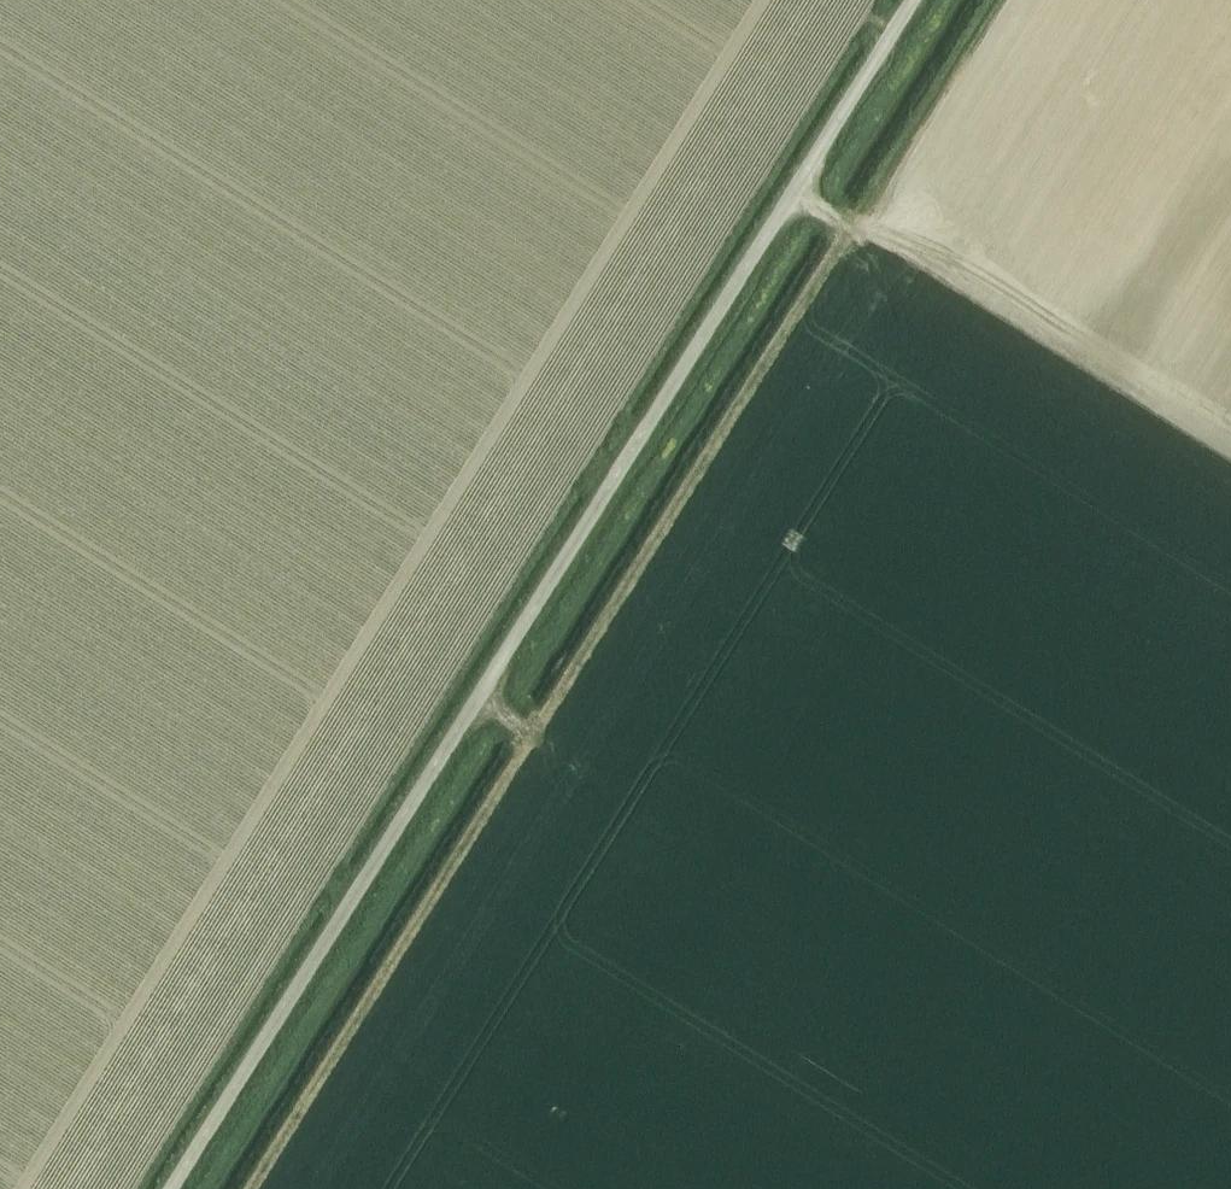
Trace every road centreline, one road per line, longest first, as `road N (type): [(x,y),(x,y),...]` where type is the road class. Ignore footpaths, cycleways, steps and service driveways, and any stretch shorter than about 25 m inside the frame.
road 1 (unclassified): [(178,1188),(922,0)]

